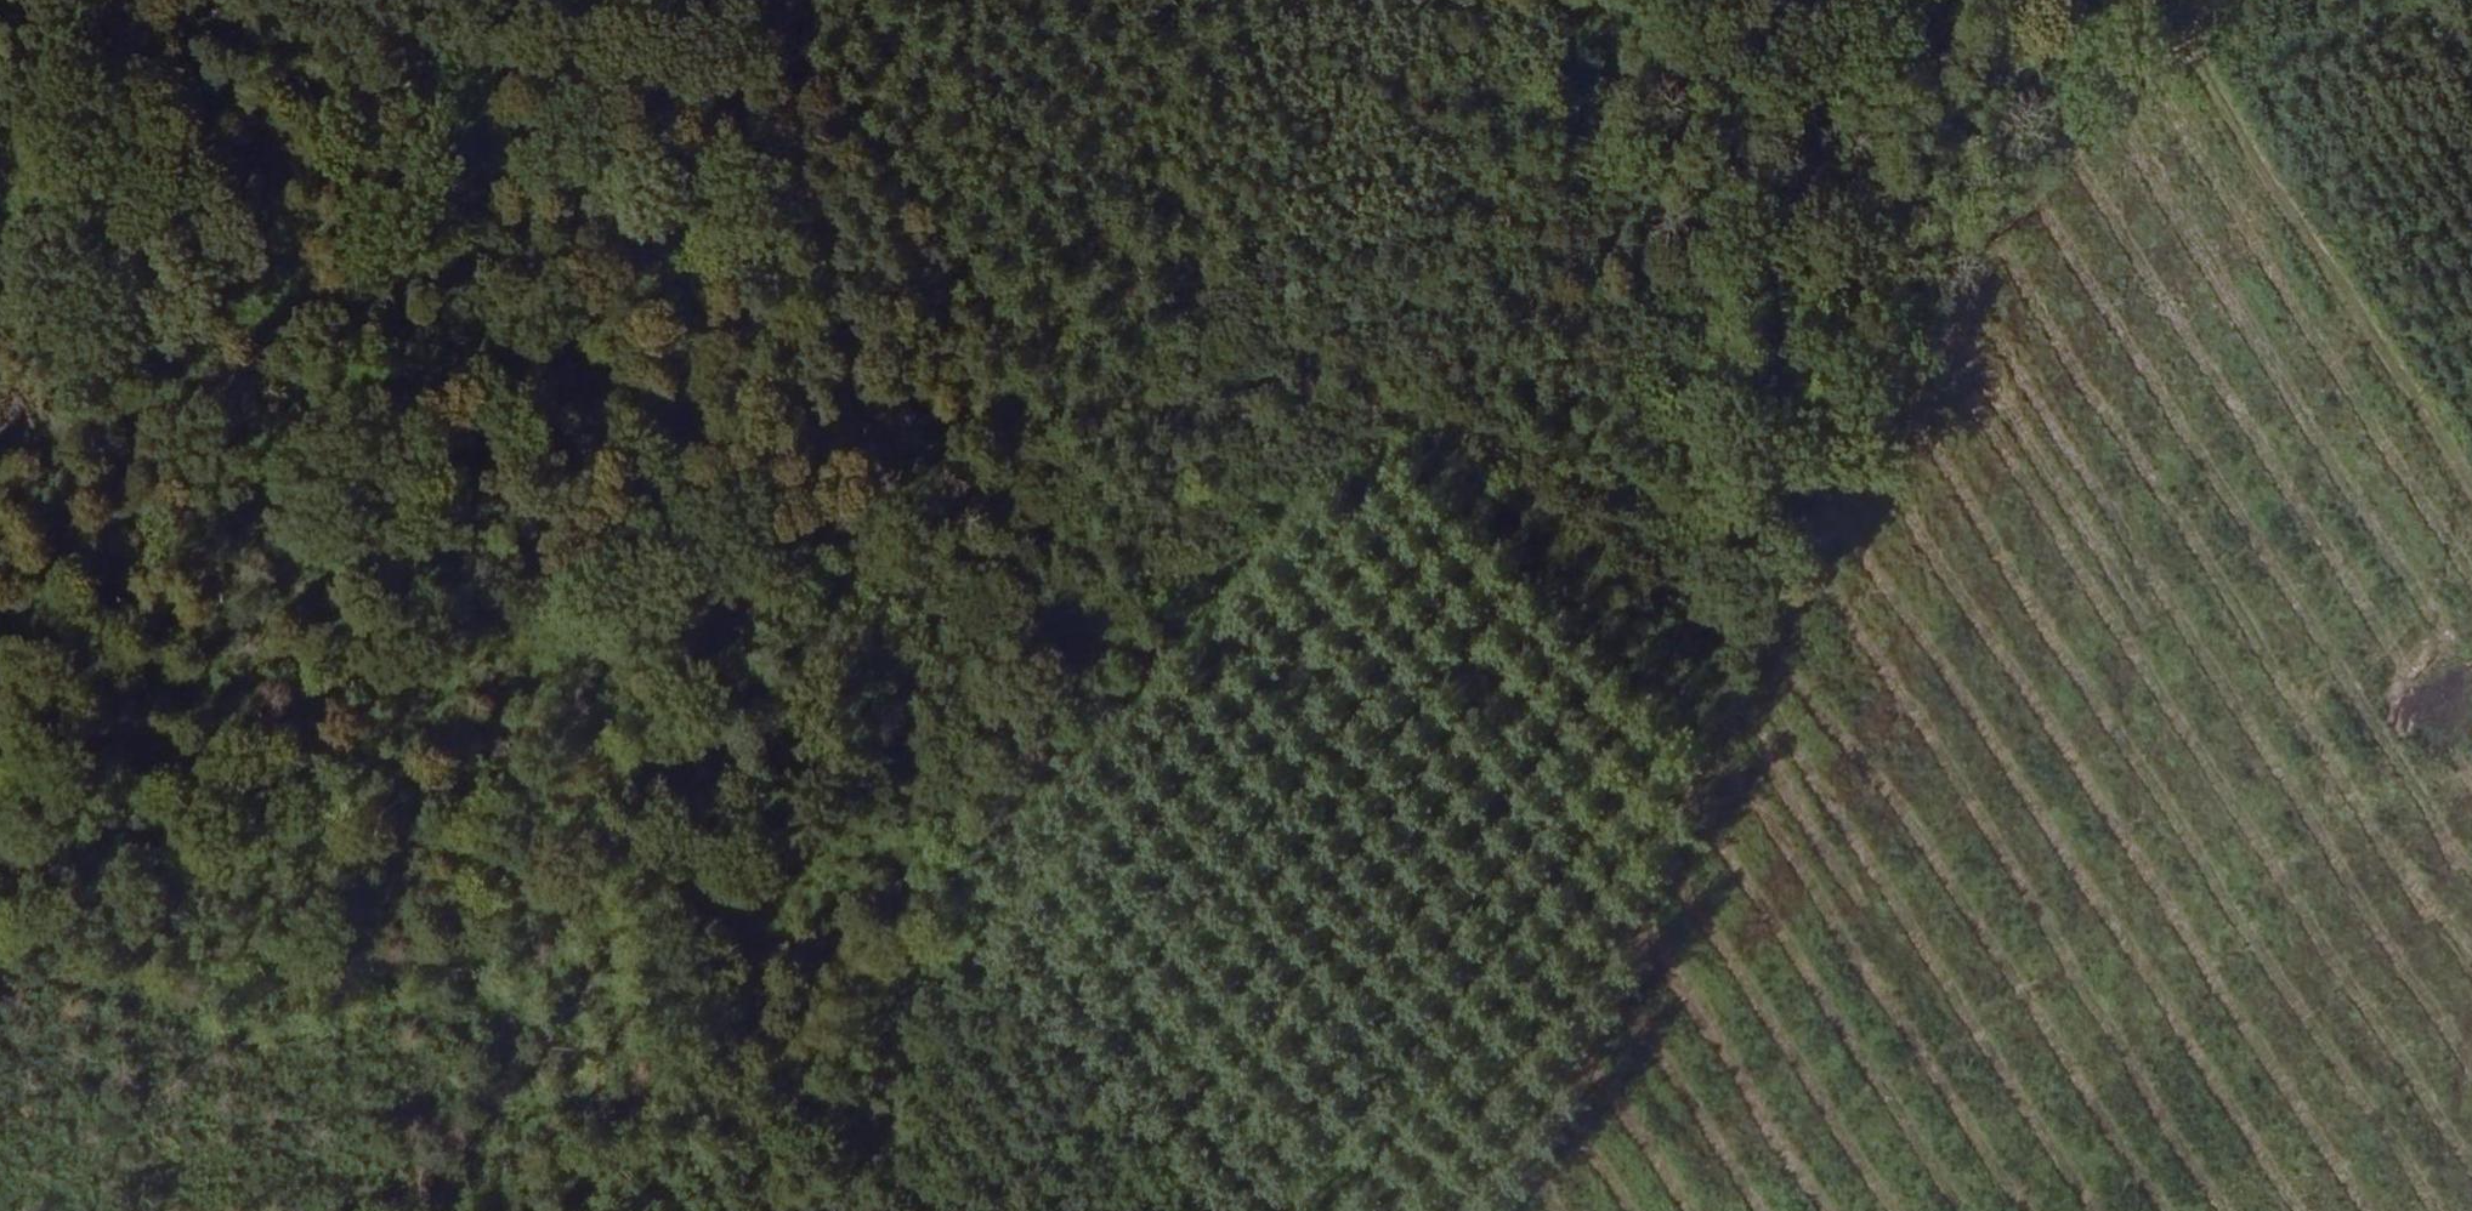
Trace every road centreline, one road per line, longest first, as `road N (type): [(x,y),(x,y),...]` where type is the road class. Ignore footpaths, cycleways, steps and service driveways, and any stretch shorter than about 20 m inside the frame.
road 1 (track): [(534,0),(0,352)]
road 2 (track): [(2168,0),(2471,469)]

